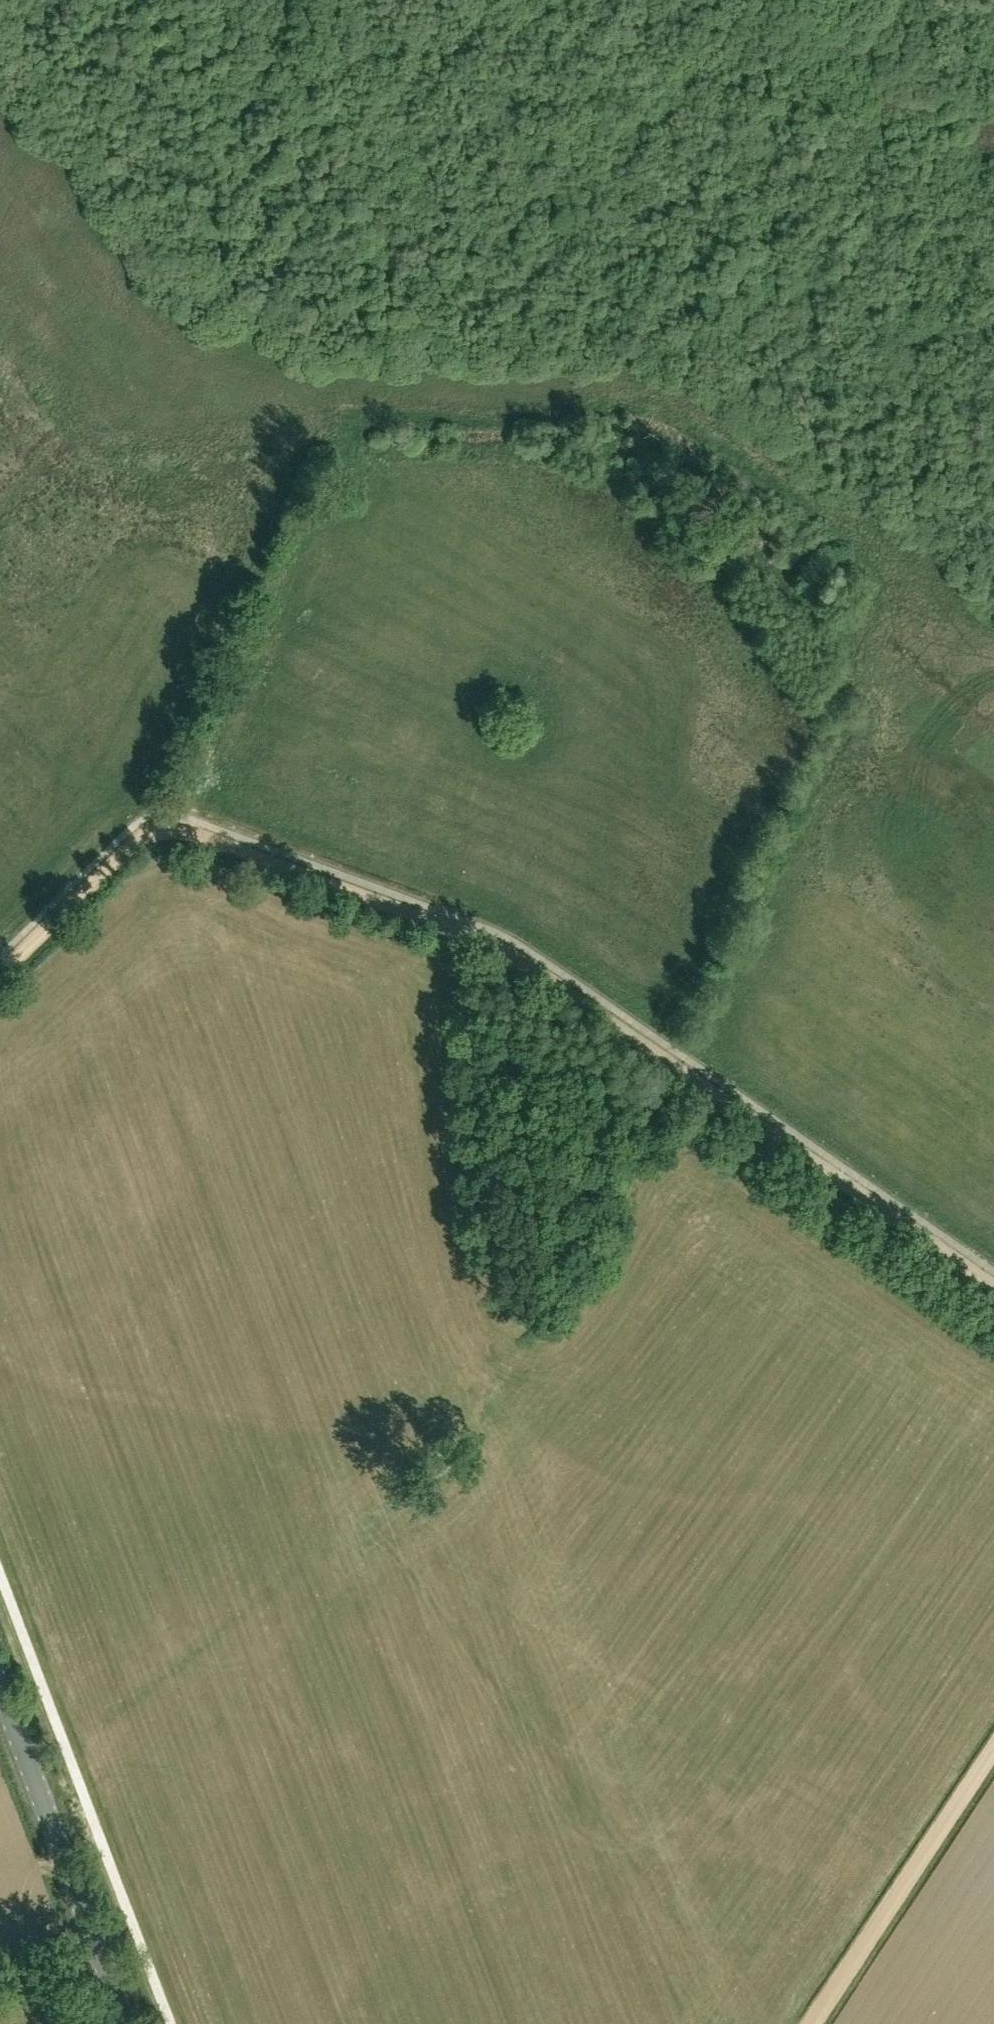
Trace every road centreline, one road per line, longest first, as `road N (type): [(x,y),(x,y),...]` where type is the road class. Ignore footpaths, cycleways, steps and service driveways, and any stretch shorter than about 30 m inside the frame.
road 1 (track): [(0,975),(144,837),(201,834),(494,946),(993,1289)]
road 2 (tertiary): [(125,2023),(0,1696)]
road 3 (track): [(815,2023),(993,1753)]

